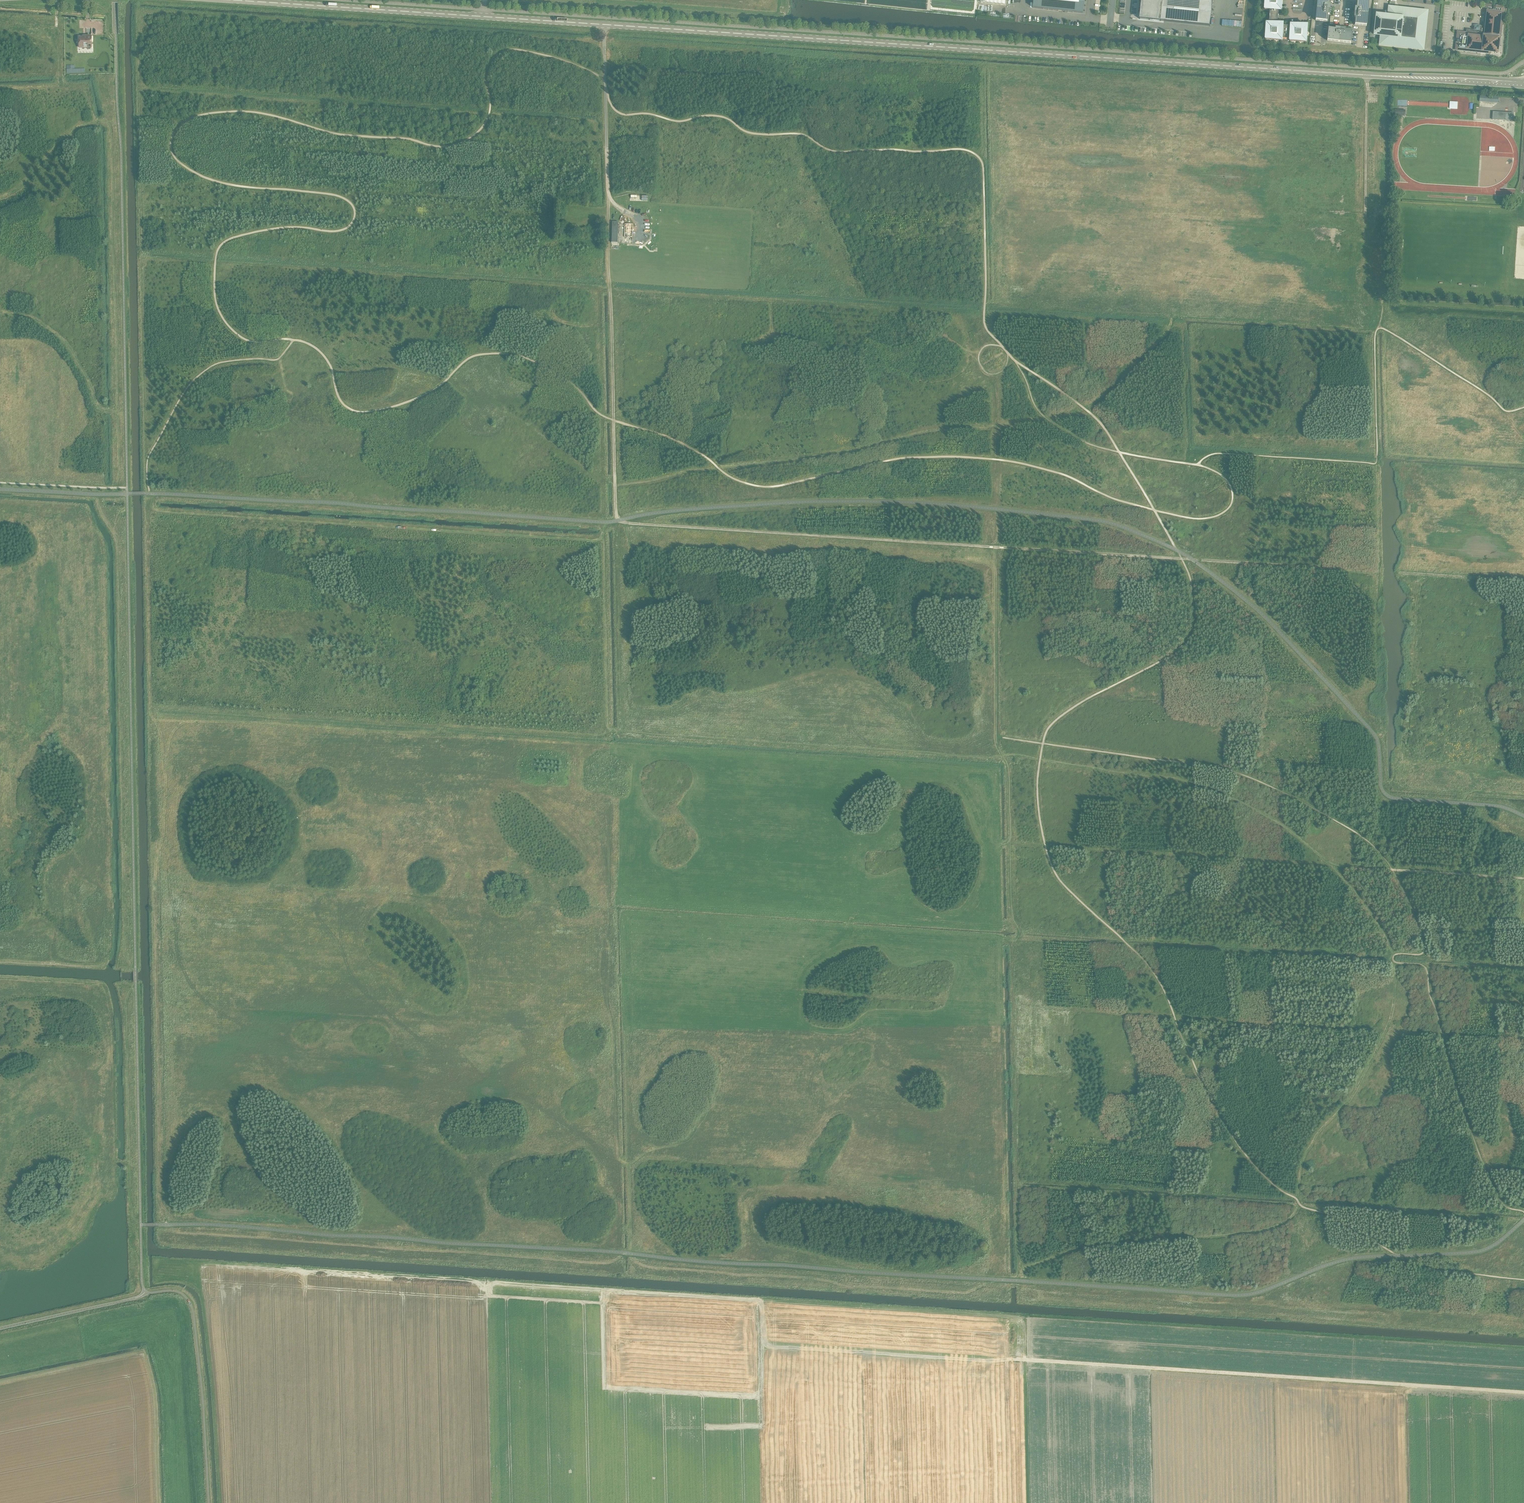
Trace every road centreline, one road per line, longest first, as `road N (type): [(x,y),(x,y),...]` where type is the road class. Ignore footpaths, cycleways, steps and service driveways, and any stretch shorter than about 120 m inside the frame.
road 1 (track): [(1393,956),(1376,918),(1313,849),(1236,800),(1197,785),(1001,755),(607,732),(604,526),(149,494)]
road 2 (secondary): [(243,0),(1523,84)]
road 3 (track): [(1019,1276),(1015,931),(1009,918),(1008,764),(998,746),(996,374)]
road 4 (track): [(1016,1284),(1008,1285),(1006,1297),(162,1241),(160,1224)]
road 5 (track): [(984,313),(143,258)]
road 6 (track): [(1378,572),(620,520)]
road 7 (track): [(619,1272),(611,798),(585,792),(583,774),(607,744),(440,734),(441,726)]
road 8 (track): [(607,732),(155,707),(149,494)]
road 9 (track): [(604,480),(647,482),(928,430),(1066,415),(1110,391),(1163,336),(1170,317)]
road 10 (track): [(1016,1281),(1019,1300),(1523,1333)]
road 11 (track): [(155,707),(160,1224)]
road 12 (track): [(1523,1393),(1008,1359)]
road 13 (track): [(135,969),(124,533),(99,494)]
road 14 (track): [(1459,874),(1009,845)]
road 15 (track): [(1379,324),(985,304)]
road 16 (track): [(612,979),(999,1005)]
road 17 (track): [(1013,1005),(1385,1032)]
road 18 (track): [(139,1164),(113,1160),(101,987),(0,981)]
road 19 (track): [(608,242),(620,520)]
road 20 (track): [(1379,324),(1365,217),(1368,76)]
road 21 (track): [(141,1225),(134,1225),(136,984)]
road 22 (track): [(142,1295),(187,1316),(203,1502)]
road 23 (track): [(1378,329),(1386,202),(1366,201)]
road 24 (track): [(1523,581),(1399,572)]

